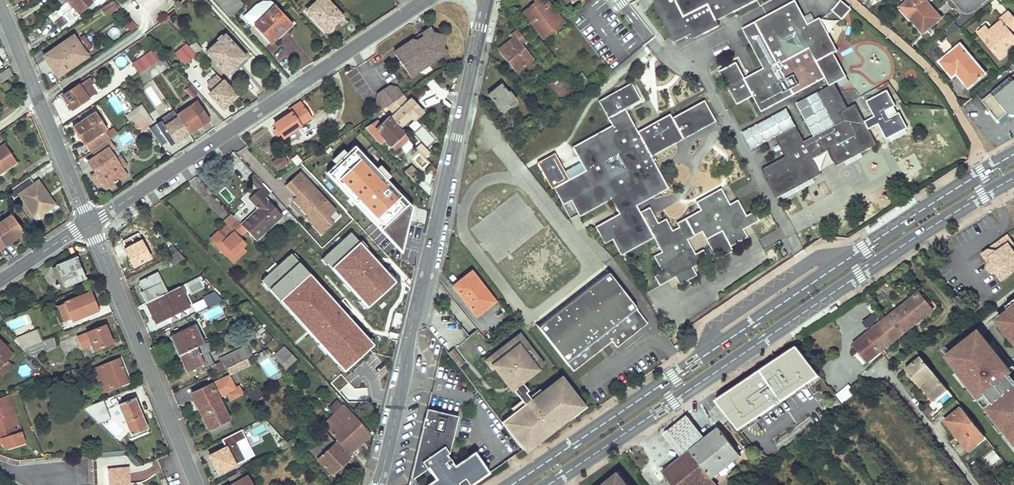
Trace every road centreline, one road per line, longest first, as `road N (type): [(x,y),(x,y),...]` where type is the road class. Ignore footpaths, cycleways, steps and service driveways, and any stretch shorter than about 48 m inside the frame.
road 1 (primary): [(1013,156),(854,252),(517,484)]
road 2 (primary): [(545,484),(1013,177)]
road 3 (secondary): [(487,0),(378,484)]
road 4 (residential): [(90,224),(426,0)]
road 5 (tertiary): [(197,484),(90,224)]
road 6 (tertiary): [(90,224),(0,5)]

